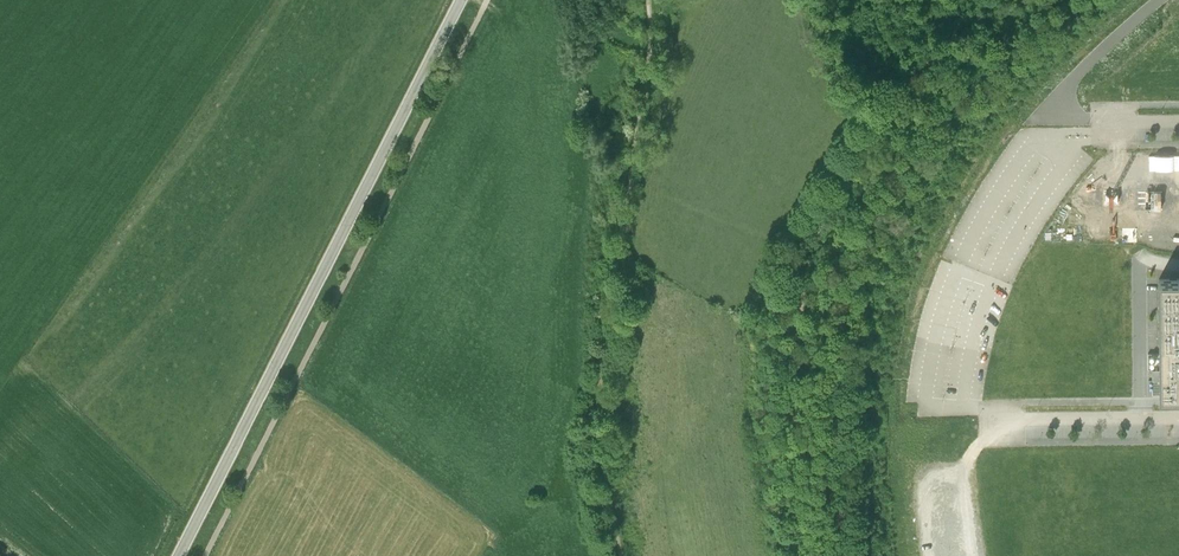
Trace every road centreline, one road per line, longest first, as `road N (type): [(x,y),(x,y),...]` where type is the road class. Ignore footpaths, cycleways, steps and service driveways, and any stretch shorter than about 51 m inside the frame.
road 1 (tertiary): [(461,0),(178,555)]
road 2 (residential): [(1002,420),(1178,419)]

